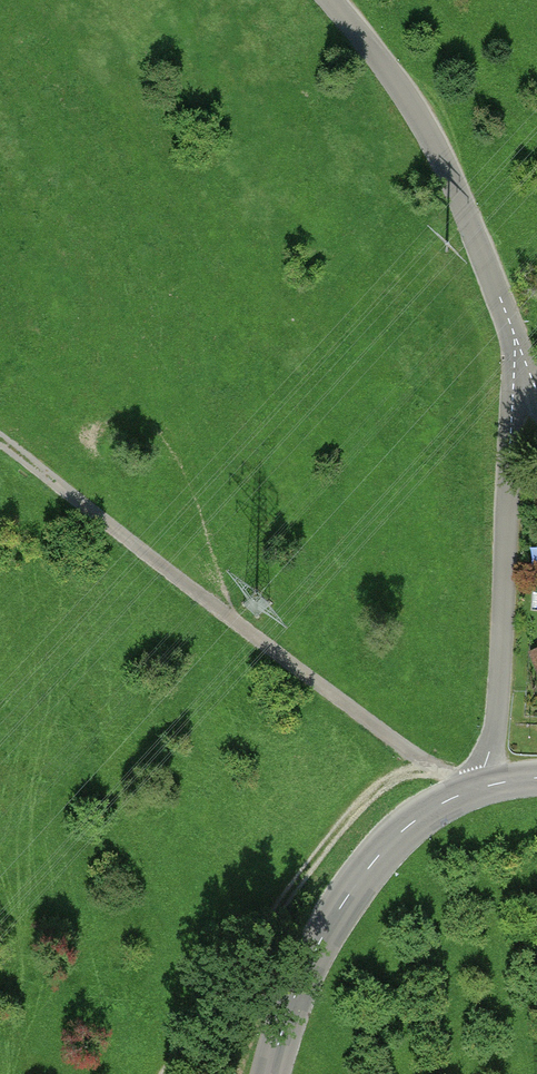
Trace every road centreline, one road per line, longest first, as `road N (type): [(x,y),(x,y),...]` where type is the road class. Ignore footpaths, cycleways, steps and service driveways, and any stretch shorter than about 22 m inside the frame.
road 1 (track): [(0,436),(259,640),(439,769),(455,797)]
road 2 (unclassified): [(488,785),(506,604),(514,339)]
road 3 (track): [(439,769),(408,772),(377,788),(314,859),(166,1073)]
road 4 (unclassified): [(328,0),(403,85),(449,162),(514,339)]
road 5 (tertiary): [(271,1073),(322,935),(376,859),(411,823),(488,785)]

